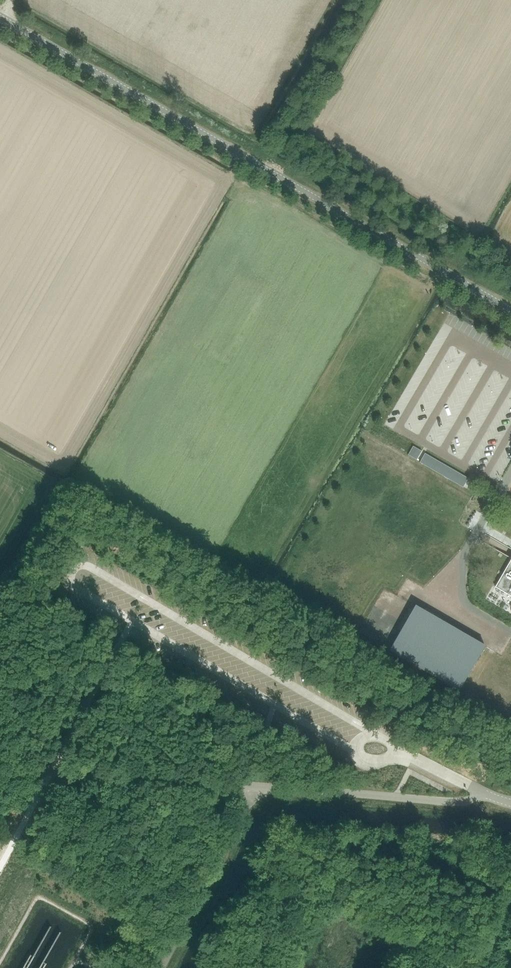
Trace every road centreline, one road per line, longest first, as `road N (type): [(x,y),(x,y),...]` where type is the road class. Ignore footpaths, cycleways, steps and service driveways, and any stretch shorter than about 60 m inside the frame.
road 1 (unclassified): [(510,310),(0,17)]
road 2 (unclassified): [(256,788),(453,802),(479,791),(510,803)]
road 3 (unclassified): [(0,768),(256,788)]
road 4 (unclassified): [(162,967),(256,788)]

